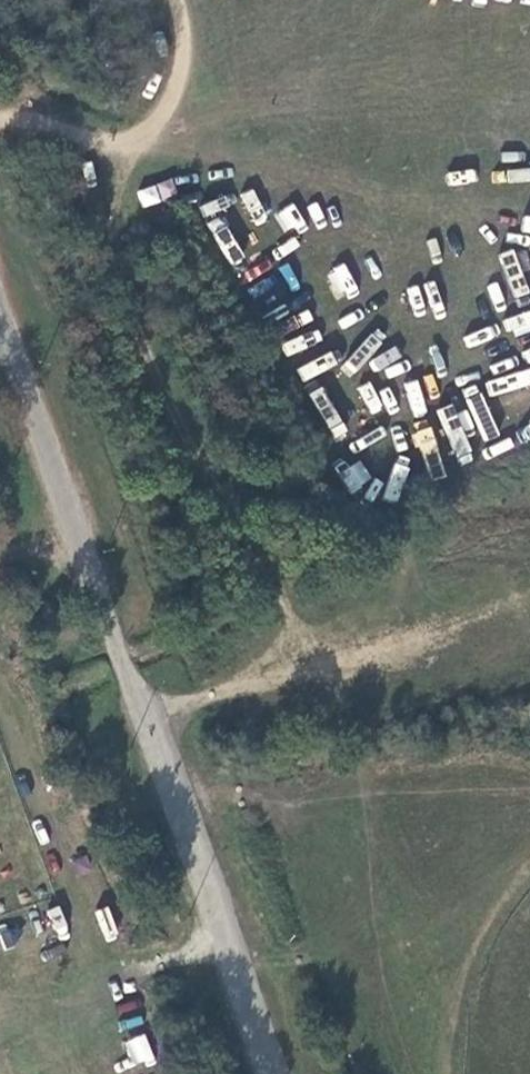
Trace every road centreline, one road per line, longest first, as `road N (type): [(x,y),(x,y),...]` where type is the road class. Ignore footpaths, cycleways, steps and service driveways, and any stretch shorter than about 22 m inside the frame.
road 1 (track): [(154,725),(301,639),(228,497),(136,280),(100,161)]
road 2 (track): [(0,301),(154,725)]
road 3 (track): [(154,725),(274,1073)]

